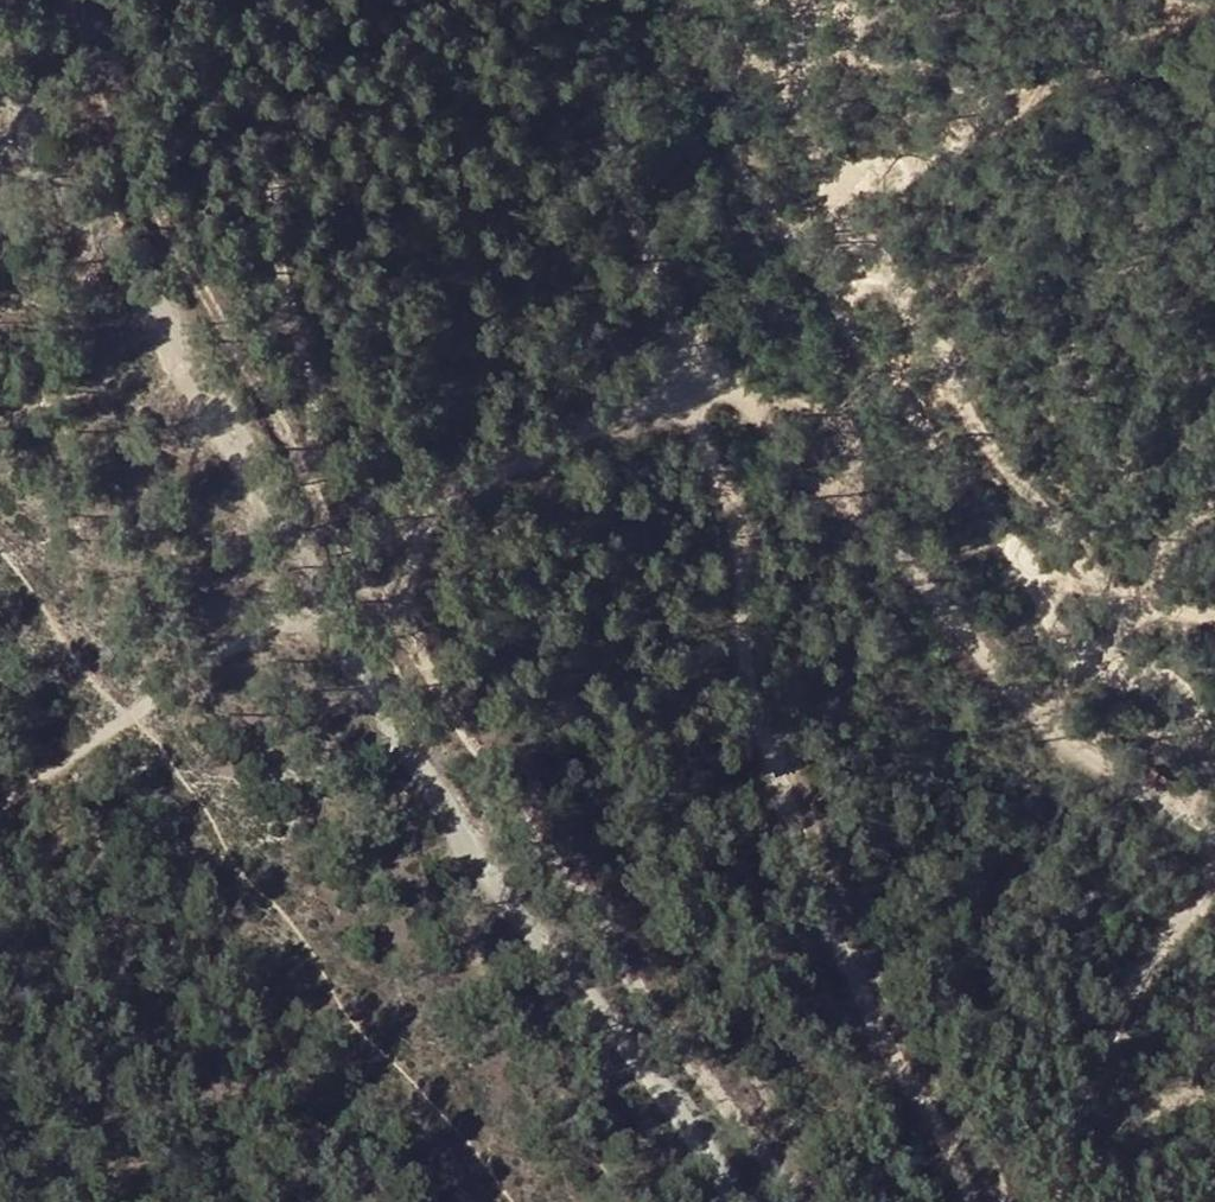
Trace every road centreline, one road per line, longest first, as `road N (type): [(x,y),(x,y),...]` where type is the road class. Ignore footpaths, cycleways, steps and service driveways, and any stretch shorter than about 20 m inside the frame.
road 1 (track): [(1214,840),(1085,756),(841,493),(842,453),(814,413),(760,394),(690,383),(460,487),(429,515),(403,587),(369,592),(318,483),(300,334),(269,203),(278,0)]
road 2 (track): [(0,80),(31,156),(158,320),(177,382),(219,428),(518,912),(720,1201)]
road 3 (track): [(967,1201),(934,1120),(825,932),(769,760),(731,502),(609,123),(592,0)]
road 4 (track): [(776,0),(788,80),(832,183),(963,407),(1103,590),(1148,608),(1214,621)]
road 5 (track): [(388,592),(467,737),(794,1201)]
road 6 (track): [(77,0),(130,147),(318,483),(429,515)]
road 7 (track): [(1214,3),(1135,0),(1089,71),(832,183)]
road 8 (track): [(841,493),(726,392)]
road 9 (track): [(1214,505),(1190,516),(1148,608)]

